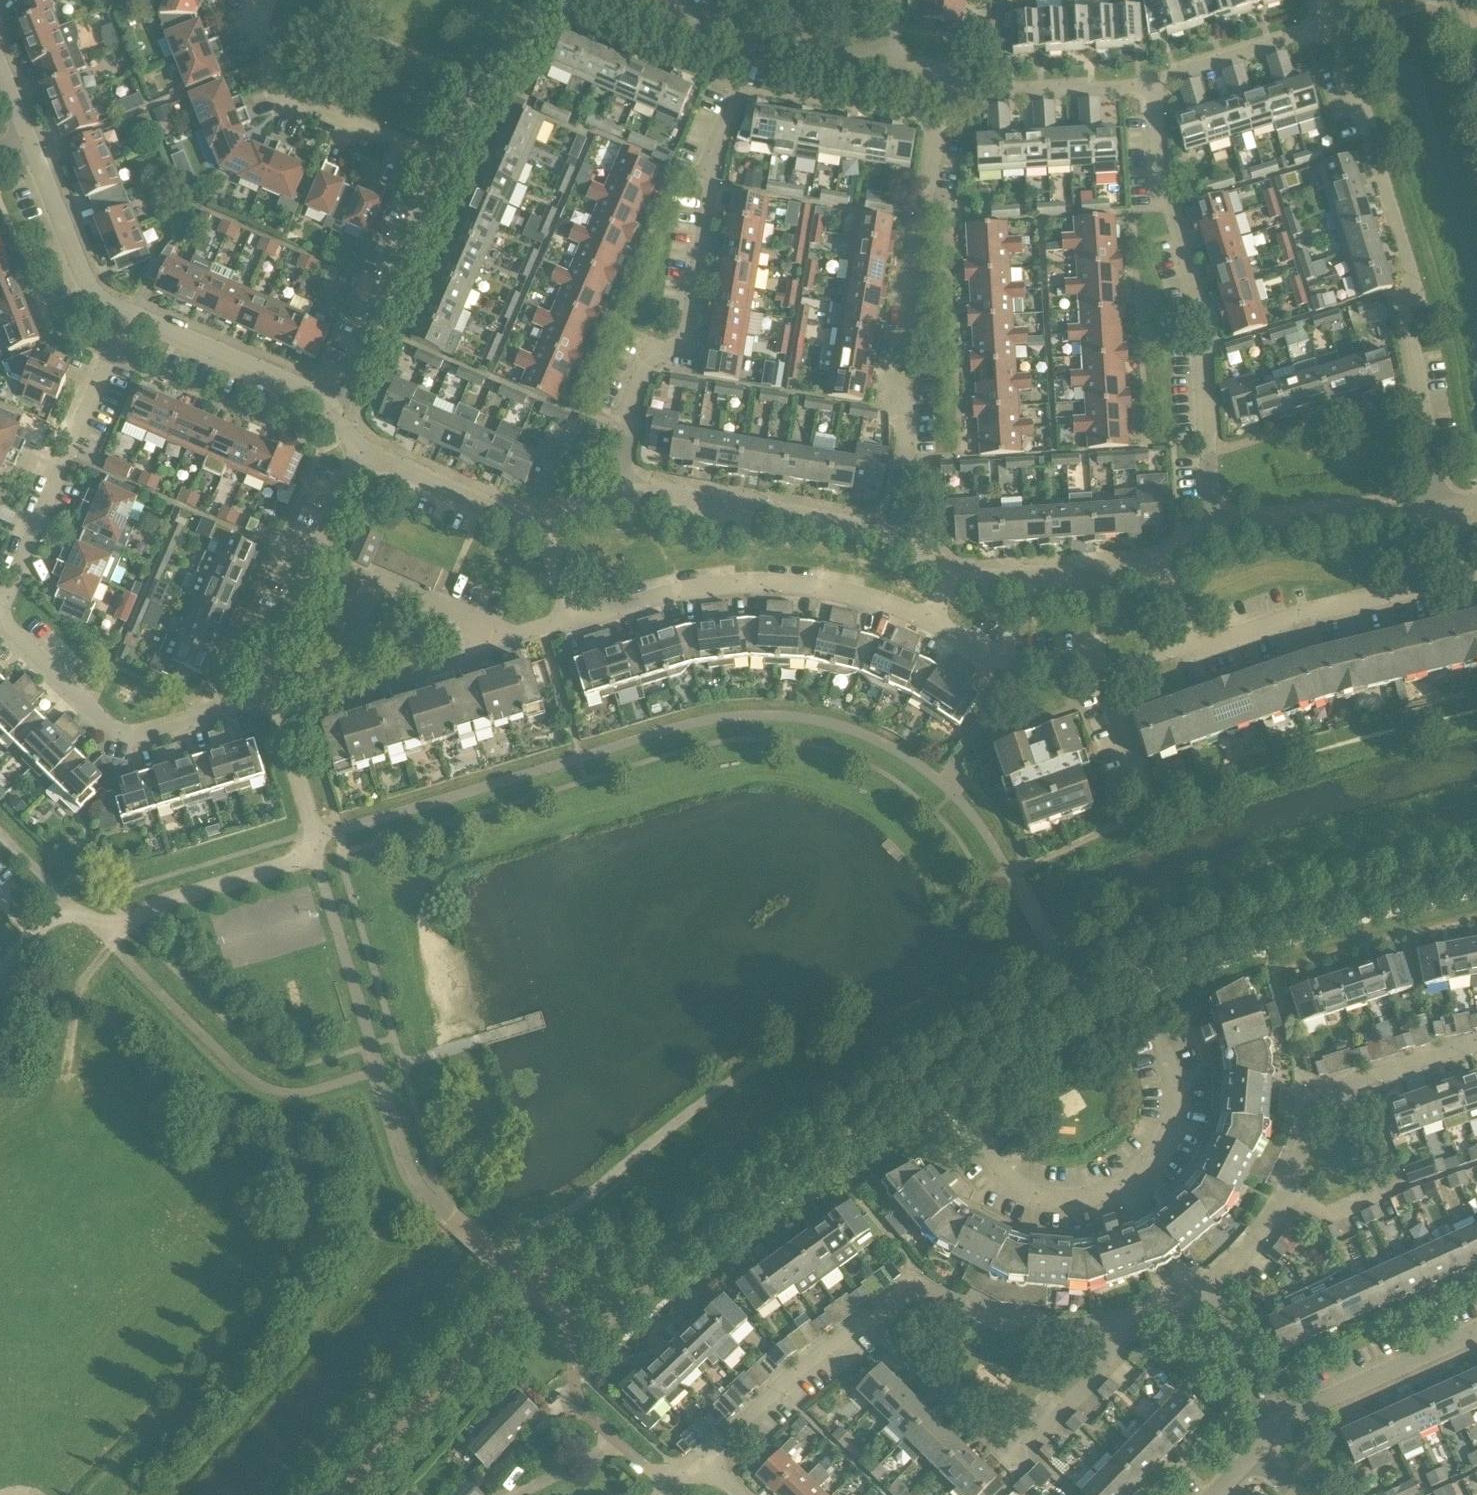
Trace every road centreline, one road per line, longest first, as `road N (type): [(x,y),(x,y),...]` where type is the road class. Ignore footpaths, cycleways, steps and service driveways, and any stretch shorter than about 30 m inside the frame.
road 1 (residential): [(268,694),(315,856),(160,903),(107,934),(61,894),(55,917),(0,976)]
road 2 (residential): [(1436,507),(1401,303),(1411,287),(1331,25)]
road 3 (residential): [(618,491),(647,359),(686,345),(716,142),(759,41)]
road 4 (residential): [(709,1463),(781,1391),(920,1286),(1002,1324),(1111,1328)]
road 5 (residential): [(1212,529),(1204,328),(1166,190),(1151,85)]
road 6 (residential): [(894,525),(909,446),(891,393),(945,96)]
road 7 (residential): [(1183,1300),(1260,1236),(1293,1183),(1313,1100),(1476,1047)]
road 8 (residential): [(571,619),(671,591),(767,583),(839,589),(929,617)]
road 9 (residential): [(268,694),(121,742),(0,625)]
road 10 (residential): [(0,612),(127,317)]
road 11 (residential): [(1191,644),(1412,592),(1405,510)]
road 12 (residential): [(343,656),(377,578),(498,629),(542,630),(571,619)]
road 13 (residential): [(929,617),(1014,667),(1089,664),(1104,672),(1191,644)]
road 14 (residential): [(618,491),(894,525)]
road 15 (residential): [(444,167),(285,98),(258,26),(268,0)]
road 16 (residential): [(359,451),(273,646),(268,694)]
road 17 (residential): [(339,404),(444,167)]
road 18 (residential): [(127,317),(339,404)]
road 19 (residential): [(1274,1423),(1476,1335)]
road 20 (residential): [(947,578),(1163,566)]
road 21 (residential): [(27,141),(91,297),(127,317)]
road 22 (residential): [(945,96),(1151,85)]
road 23 (residential): [(444,167),(489,67),(517,55),(541,0)]
road 24 (residential): [(359,451),(544,524)]
road 25 (residential): [(1212,529),(1405,510)]
road 26 (residential): [(959,1128),(1007,1177),(1042,1195),(1076,1199),(1123,1187)]
road 27 (residential): [(1151,85),(1331,25)]
road 28 (residential): [(1111,1328),(1117,1349),(1101,1370),(1007,1463)]
road 29 (residential): [(1123,1187),(1172,1131),(1176,1096),(1158,1036)]
road 30 (residential): [(1183,1300),(1218,1318),(1274,1423)]
road 31 (residential): [(668,1488),(595,1423),(577,1389)]
road 32 (track): [(68,1061),(78,993),(115,945)]
road 33 (residential): [(759,41),(884,58)]

